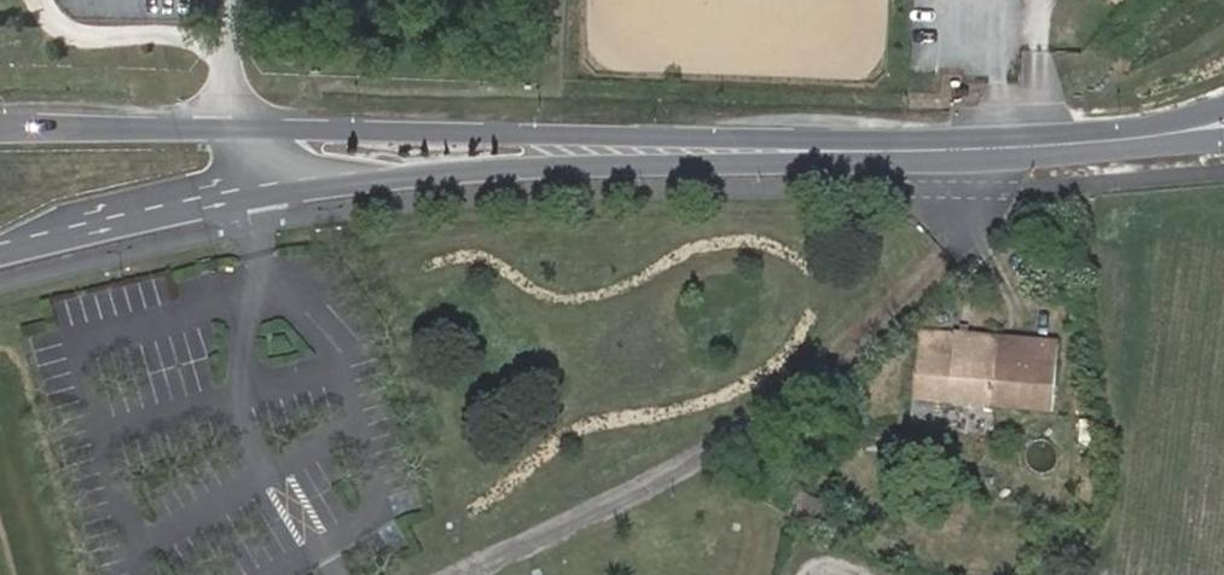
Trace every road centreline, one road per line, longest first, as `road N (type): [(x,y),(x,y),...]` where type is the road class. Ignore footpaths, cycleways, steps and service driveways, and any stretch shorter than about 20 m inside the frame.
road 1 (tertiary): [(828,149),(239,132)]
road 2 (tertiary): [(249,202),(523,169),(749,160),(828,149)]
road 3 (tertiary): [(1223,126),(1158,139),(828,149)]
road 4 (tertiary): [(0,253),(64,218),(224,178),(243,157)]
road 5 (tertiary): [(0,257),(249,202)]
road 6 (tertiary): [(239,132),(0,128)]
road 7 (track): [(1041,145),(1047,0)]

